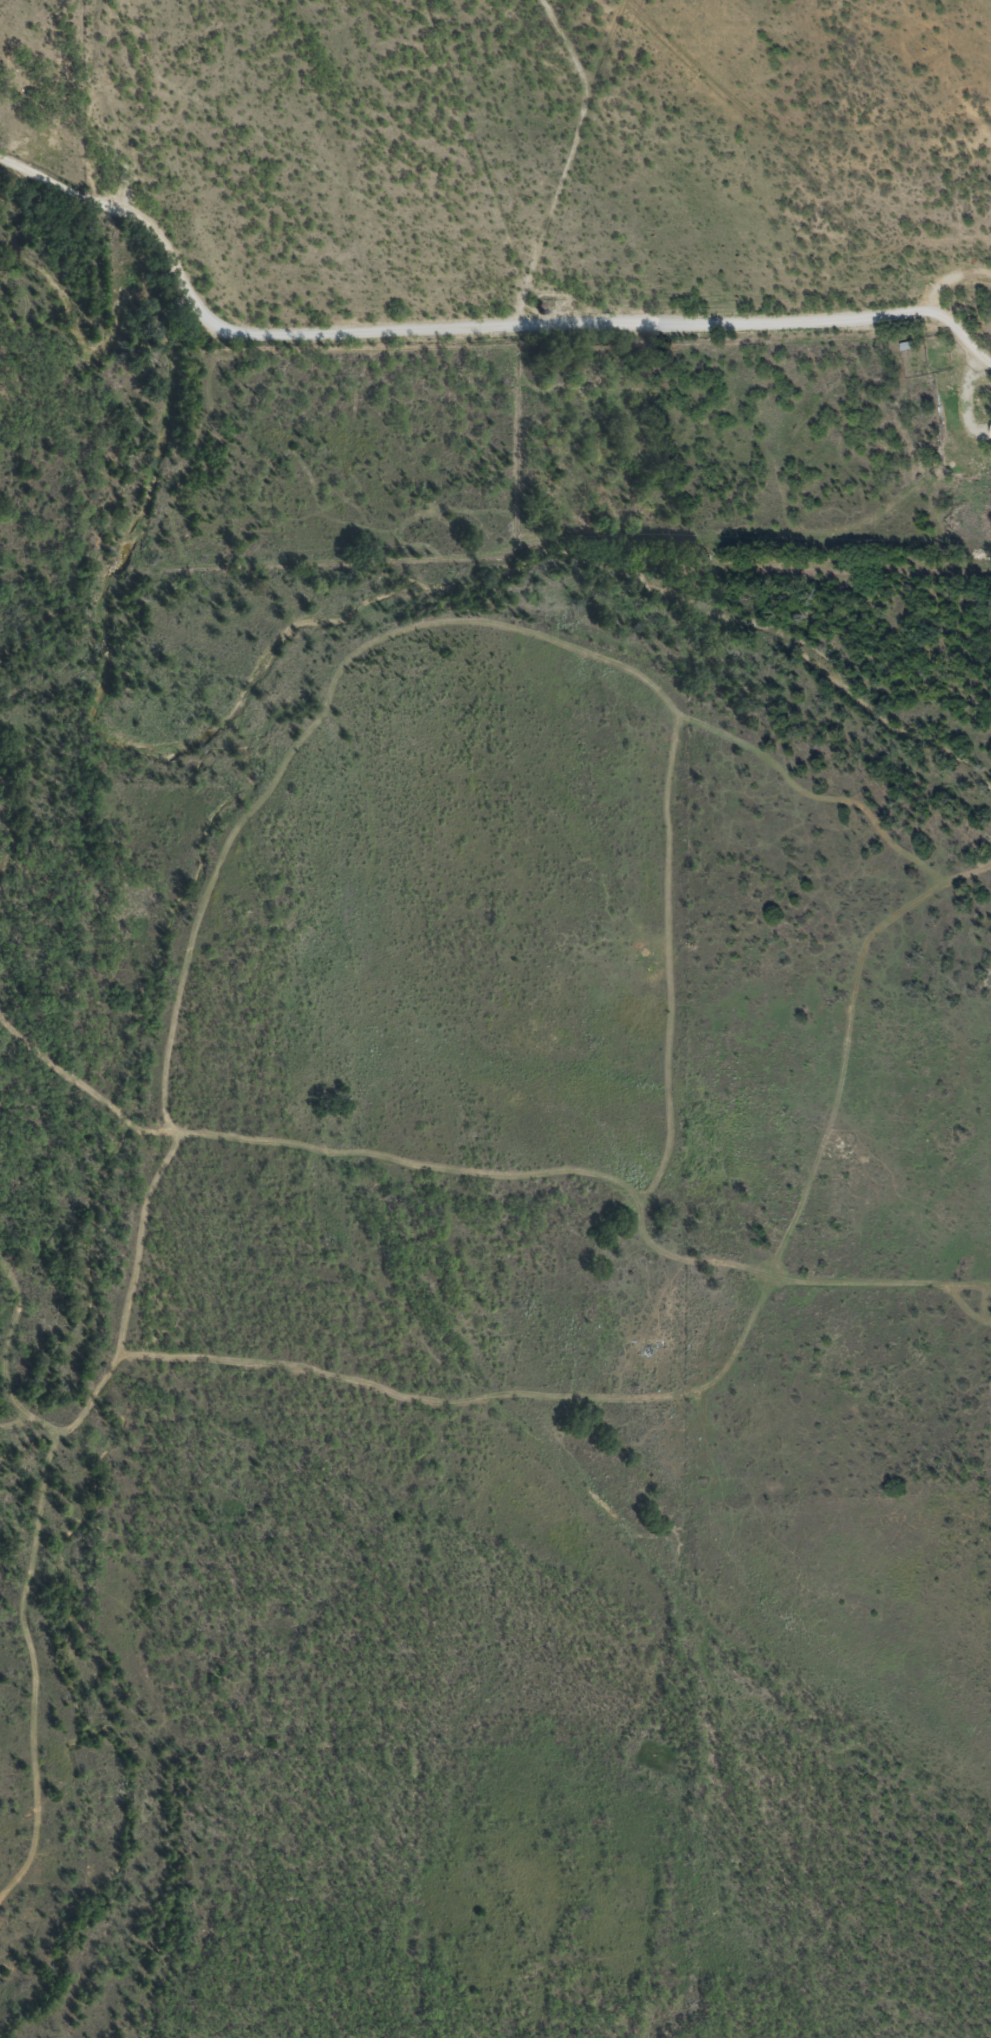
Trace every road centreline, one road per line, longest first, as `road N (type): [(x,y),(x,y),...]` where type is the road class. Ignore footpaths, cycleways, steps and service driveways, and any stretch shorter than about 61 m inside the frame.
road 1 (residential): [(990,372),(958,349),(888,329),(563,349),(298,339),(163,294),(28,183),(0,175)]

